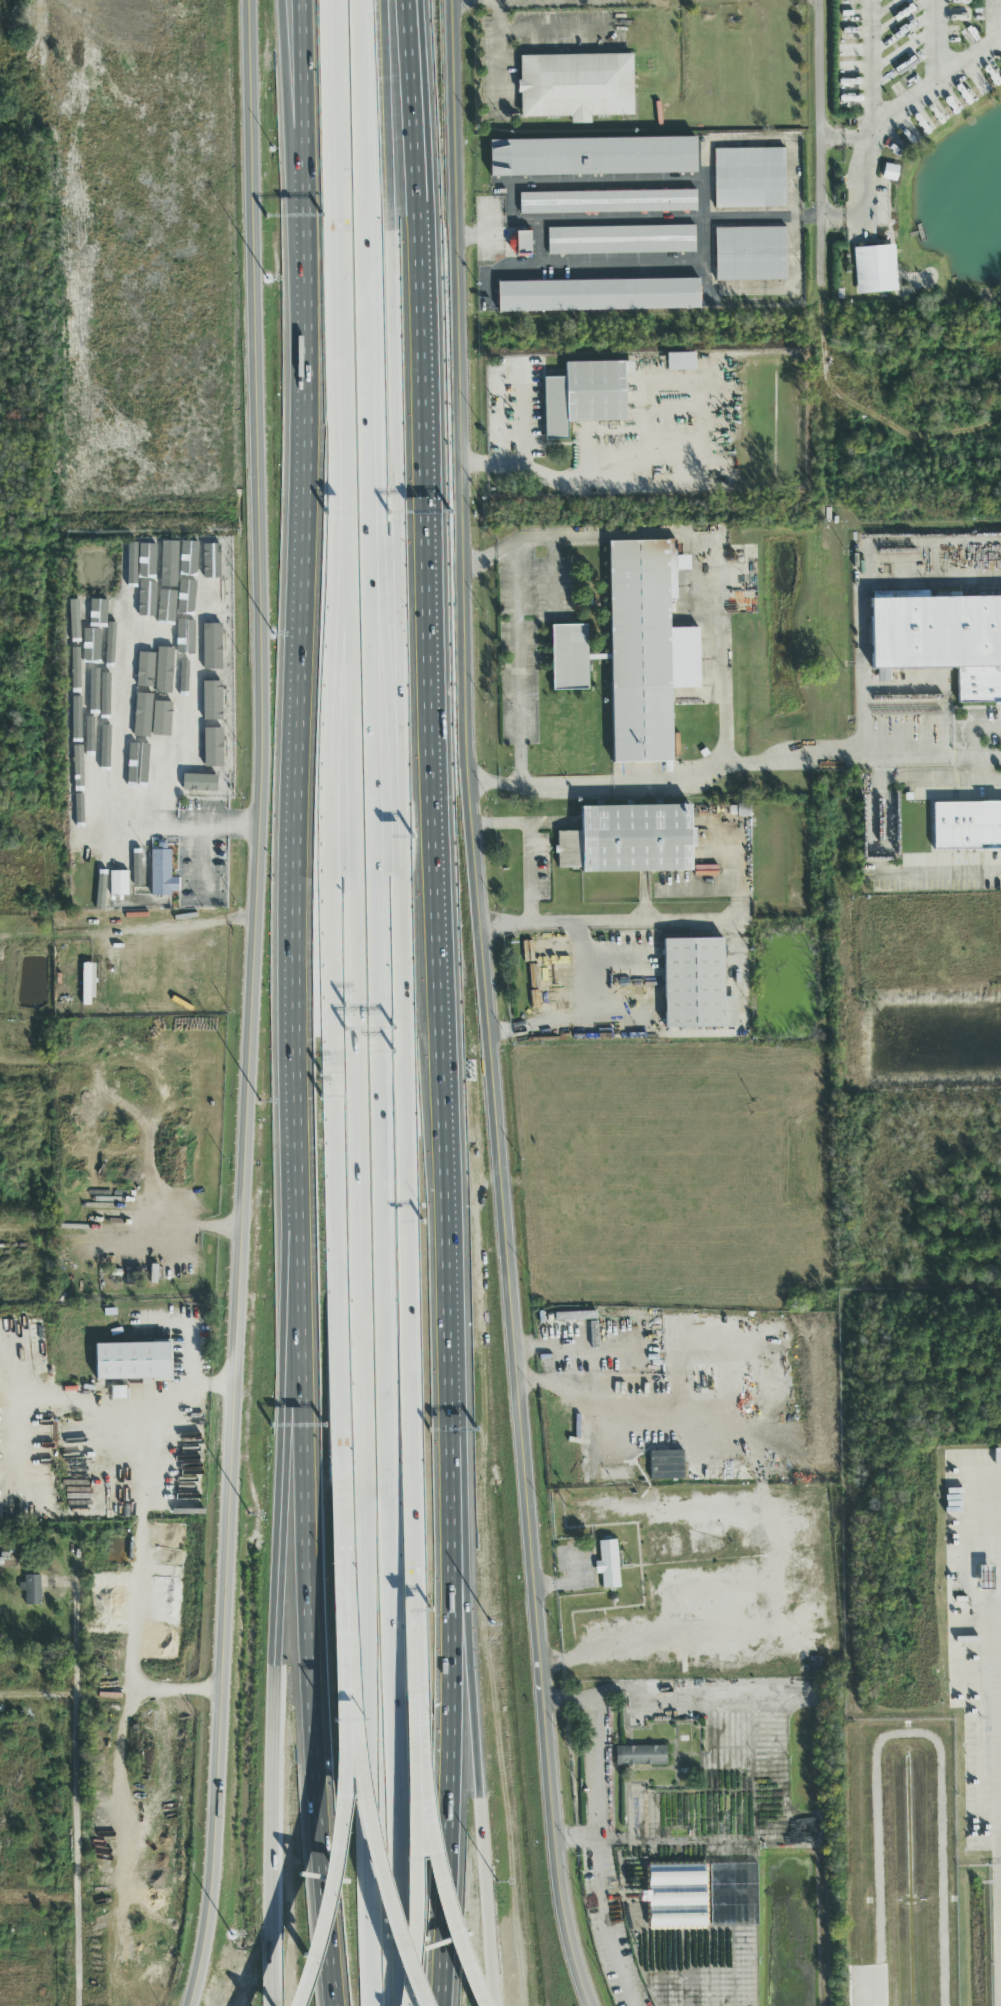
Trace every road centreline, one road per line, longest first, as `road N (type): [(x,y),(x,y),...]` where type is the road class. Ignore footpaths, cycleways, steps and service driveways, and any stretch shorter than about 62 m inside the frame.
road 1 (secondary): [(217,1832),(267,764),(251,0)]
road 2 (secondary): [(526,1451),(471,762),(452,0)]
road 3 (motorway): [(400,2005),(370,652)]
road 4 (motorway): [(350,652),(377,2005)]
road 5 (motorway): [(343,419),(331,799),(344,1483)]
road 6 (residential): [(44,0),(59,906)]
road 7 (motorway): [(398,865),(382,0)]
road 8 (motorway): [(305,1160),(286,1229),(276,2005)]
road 9 (motorway): [(305,1160),(306,1453),(334,2005)]
road 10 (motorway): [(418,1693),(398,865)]
road 11 (motorway): [(302,288),(298,1056)]
road 12 (motorway): [(450,1382),(427,654)]
road 13 (motorway): [(398,865),(375,315),(360,182)]
road 14 (motorway): [(427,654),(402,0)]
road 15 (motorway): [(331,0),(350,652)]
road 16 (motorway): [(370,652),(356,0)]
road 17 (motorway): [(495,2005),(450,1382)]
road 18 (motorway): [(431,2005),(448,1730),(450,1382)]
road 19 (secondary): [(592,2005),(561,1877),(526,1451)]
road 20 (residential): [(818,0),(822,338)]
road 21 (motorway): [(283,0),(302,288)]
road 22 (motorway): [(302,0),(302,288)]
road 23 (motorway): [(494,2005),(458,1922),(419,1732)]
road 24 (motorway): [(355,1742),(436,2005)]
road 25 (motorway): [(412,2005),(422,1858),(419,1732)]
road 26 (motorway): [(355,1742),(342,1886),(307,2005)]
road 27 (motorway): [(344,1483),(355,1742)]
road 28 (secondary): [(217,1832),(212,1913),(192,2005)]

